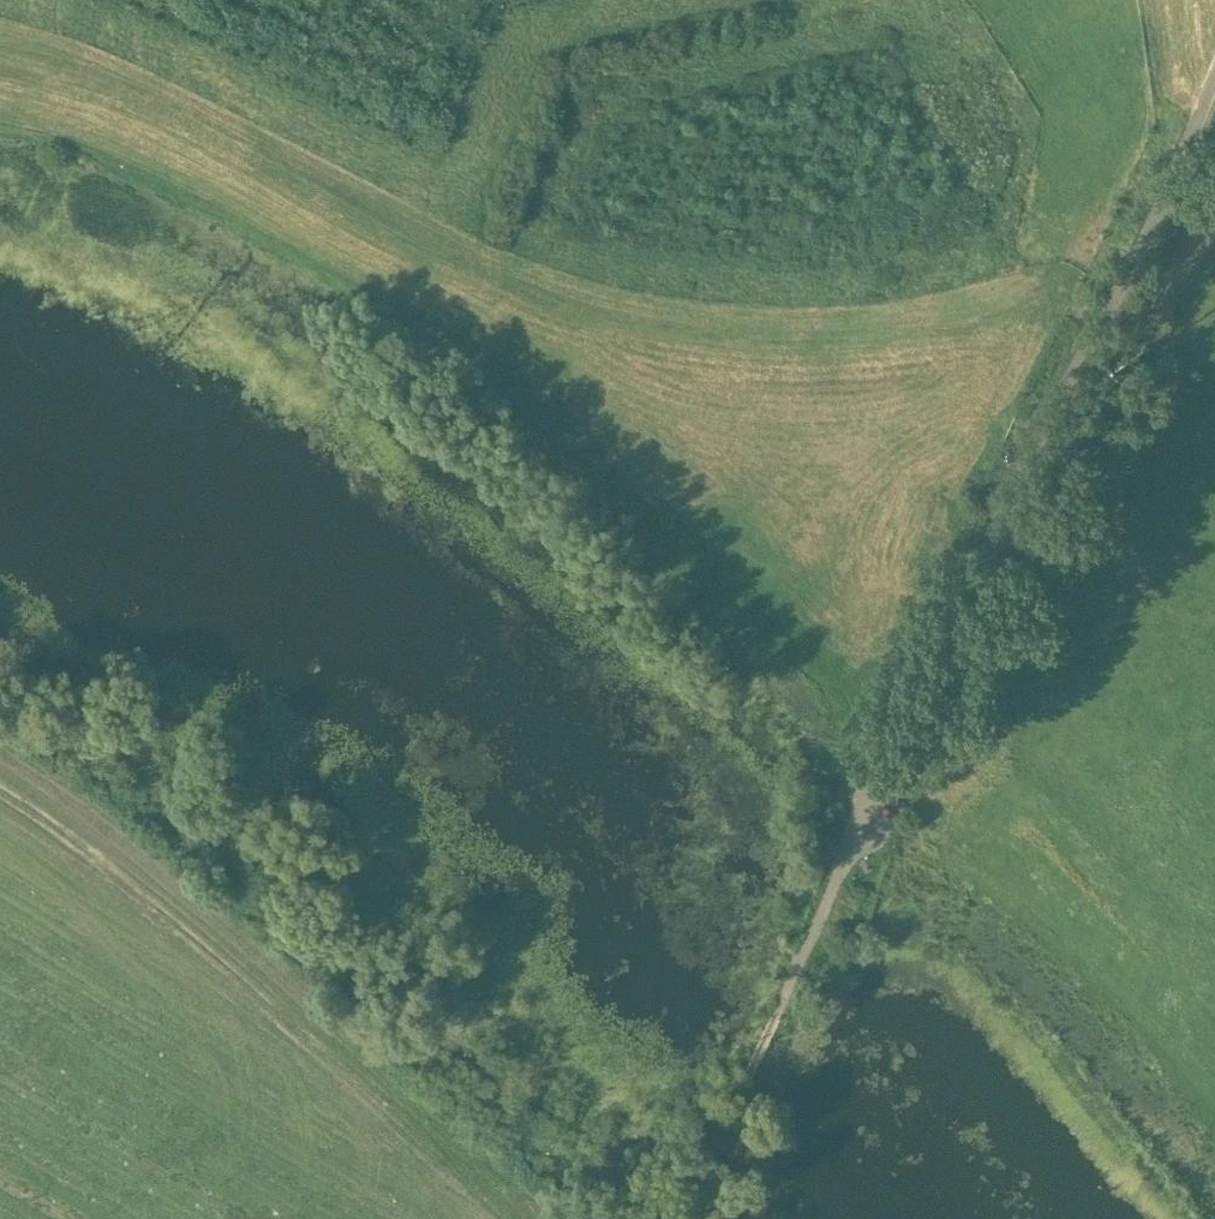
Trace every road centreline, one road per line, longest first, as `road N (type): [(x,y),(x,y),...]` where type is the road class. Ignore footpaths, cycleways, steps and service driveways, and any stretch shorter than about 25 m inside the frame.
road 1 (unclassified): [(843,867),(1017,488),(1148,236),(1214,78)]

